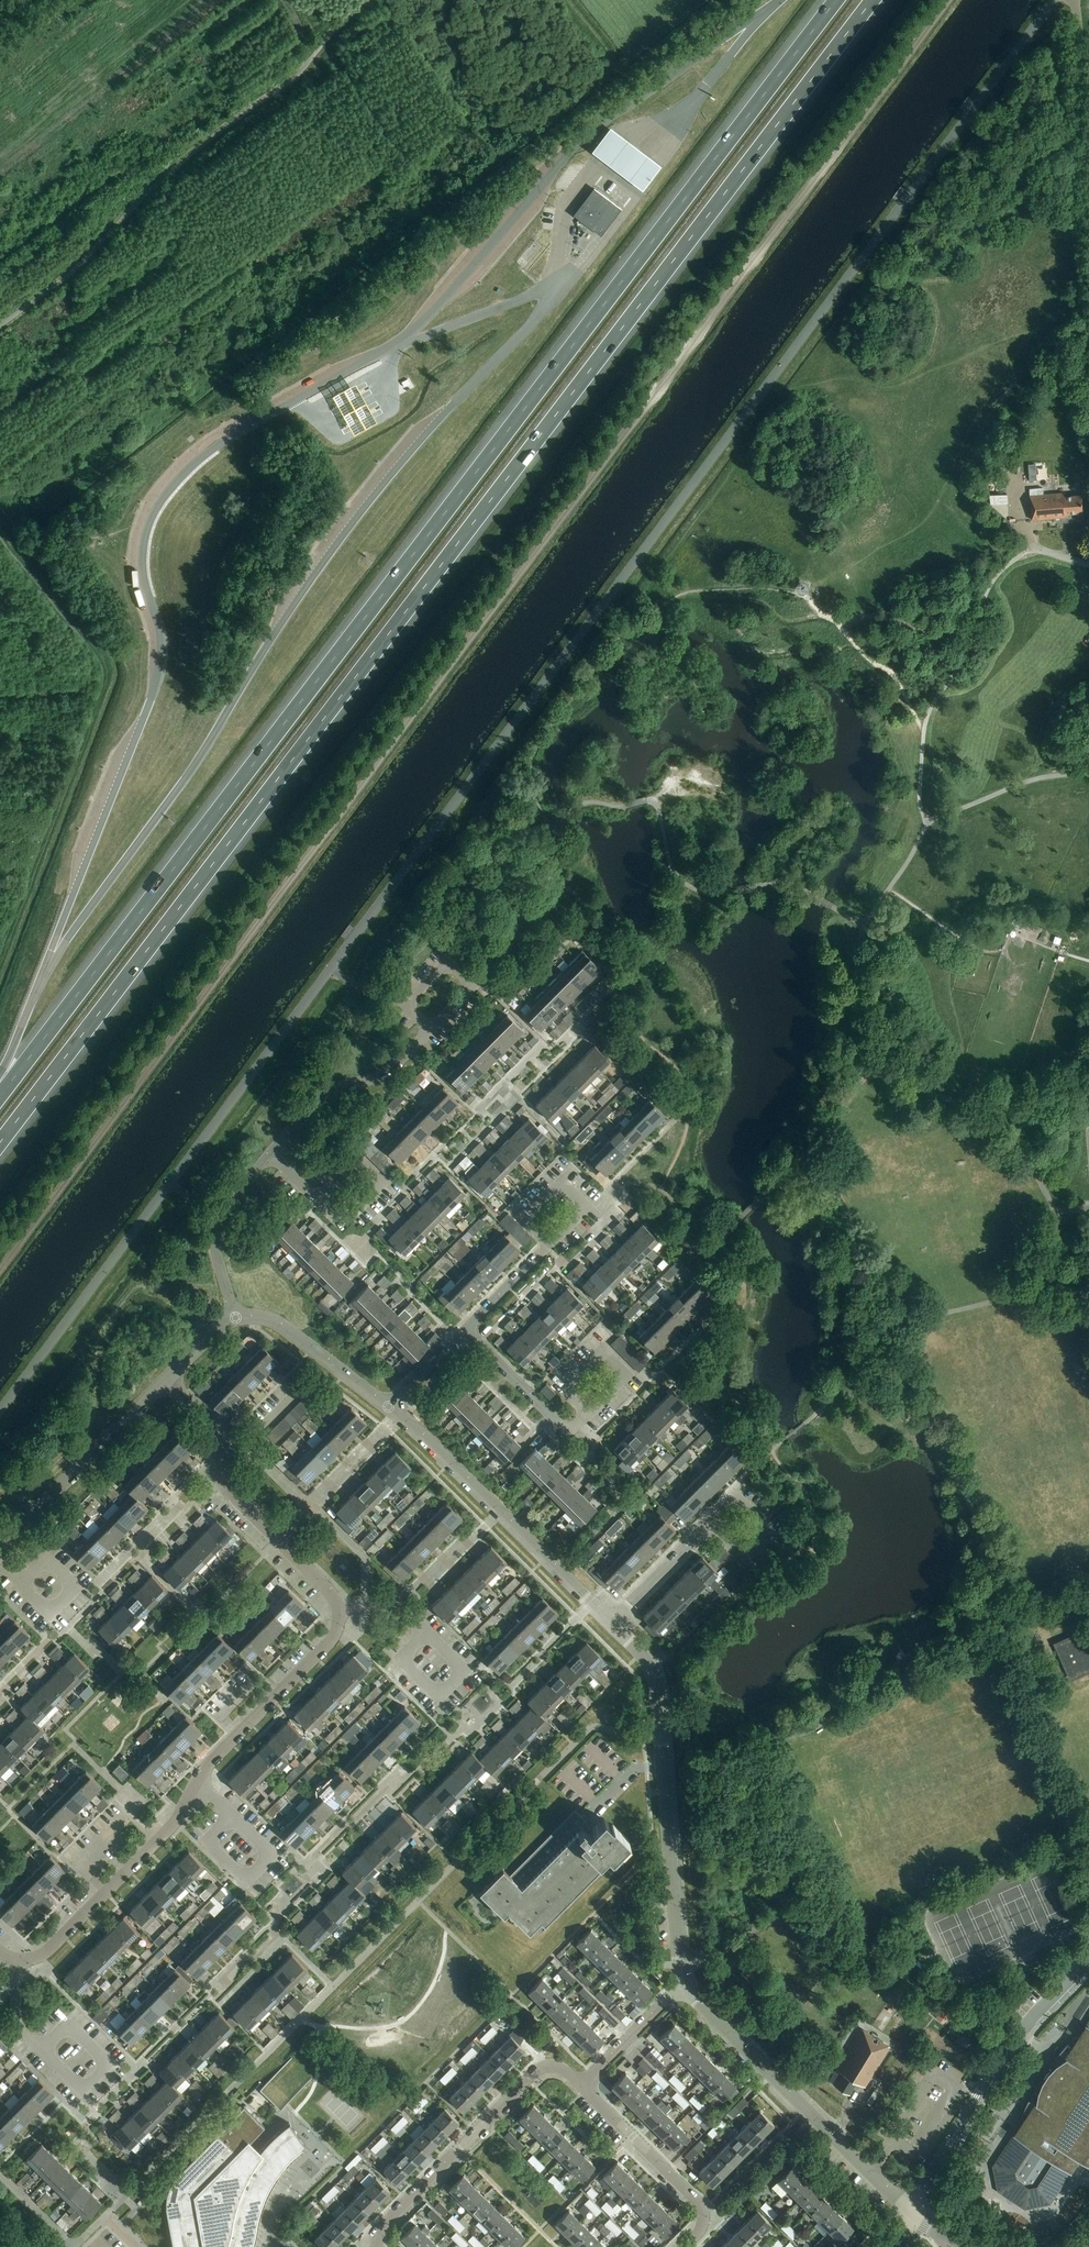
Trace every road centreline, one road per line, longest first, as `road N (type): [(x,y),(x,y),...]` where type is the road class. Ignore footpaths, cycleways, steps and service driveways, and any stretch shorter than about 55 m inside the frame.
road 1 (track): [(950,0),(0,1267)]
road 2 (motorway): [(0,1147),(873,0)]
road 3 (motorway): [(836,0),(0,1095)]
road 4 (unclassified): [(610,1622),(645,1658),(656,1687),(686,1985)]
road 5 (unclassified): [(686,1985),(911,2213)]
road 6 (residential): [(911,2213),(1012,2042),(1088,1960)]
road 7 (unclassified): [(390,1408),(610,1622)]
road 8 (residential): [(580,2086),(552,2066),(533,2074),(386,2221),(377,2246)]
road 9 (unclassified): [(0,1550),(167,1381)]
road 10 (residential): [(270,1155),(328,1095),(381,1078),(430,1031)]
road 11 (residential): [(218,1453),(228,1491),(338,1608)]
road 12 (residential): [(236,1320),(213,1233),(270,1155)]
road 13 (unclassified): [(236,1320),(279,1325),(390,1408)]
road 14 (residential): [(464,1329),(564,1428),(588,1415)]
road 15 (residential): [(338,1608),(334,1638),(239,1732)]
road 16 (residential): [(430,1031),(473,987),(449,963),(405,1006)]
road 17 (residential): [(685,2246),(704,2222),(700,2205),(623,2129)]
road 18 (residential): [(548,1245),(591,1206),(562,1180),(524,1220)]
road 19 (residential): [(686,1985),(580,2086)]
road 20 (residential): [(427,1633),(465,1670),(439,1697),(401,1661)]
road 21 (residential): [(197,1784),(173,1824),(106,1892)]
road 22 (residential): [(231,1816),(269,1854),(245,1878),(207,1841)]
road 23 (residential): [(610,1622),(710,1524)]
road 24 (residential): [(318,1201),(344,1225),(384,1181),(360,1158)]
road 25 (residential): [(588,1415),(563,1388),(603,1350),(628,1374)]
road 26 (residential): [(83,2089),(108,2064),(68,2025),(42,2048)]
road 27 (unclassified): [(1080,37),(1088,159)]

